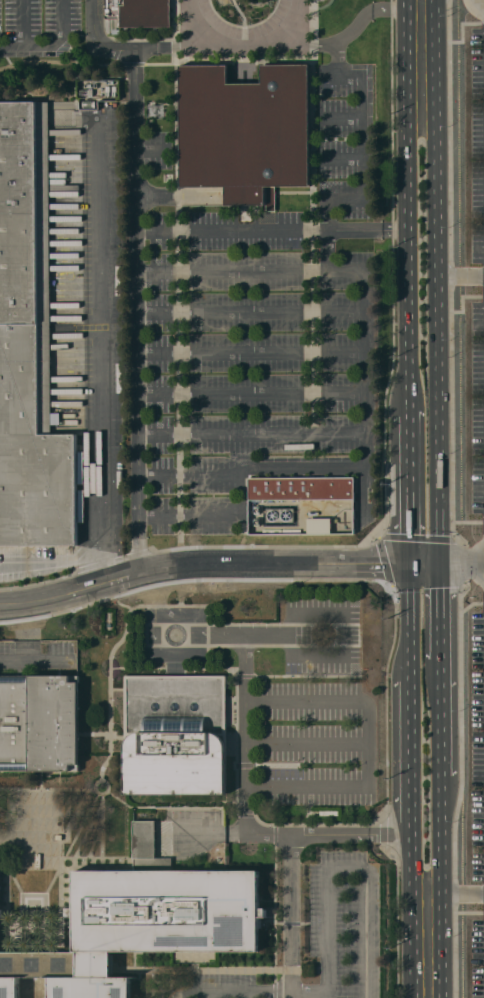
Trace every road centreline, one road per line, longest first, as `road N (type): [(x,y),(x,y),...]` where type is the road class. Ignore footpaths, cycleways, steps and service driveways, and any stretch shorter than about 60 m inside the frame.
road 1 (primary): [(440,564),(435,0)]
road 2 (residential): [(410,565),(154,571),(33,604)]
road 3 (primary): [(407,0),(409,375)]
road 4 (primary): [(445,997),(442,778)]
road 5 (primary): [(409,375),(410,565)]
road 6 (primary): [(411,828),(416,997)]
road 7 (primary): [(410,676),(411,828)]

